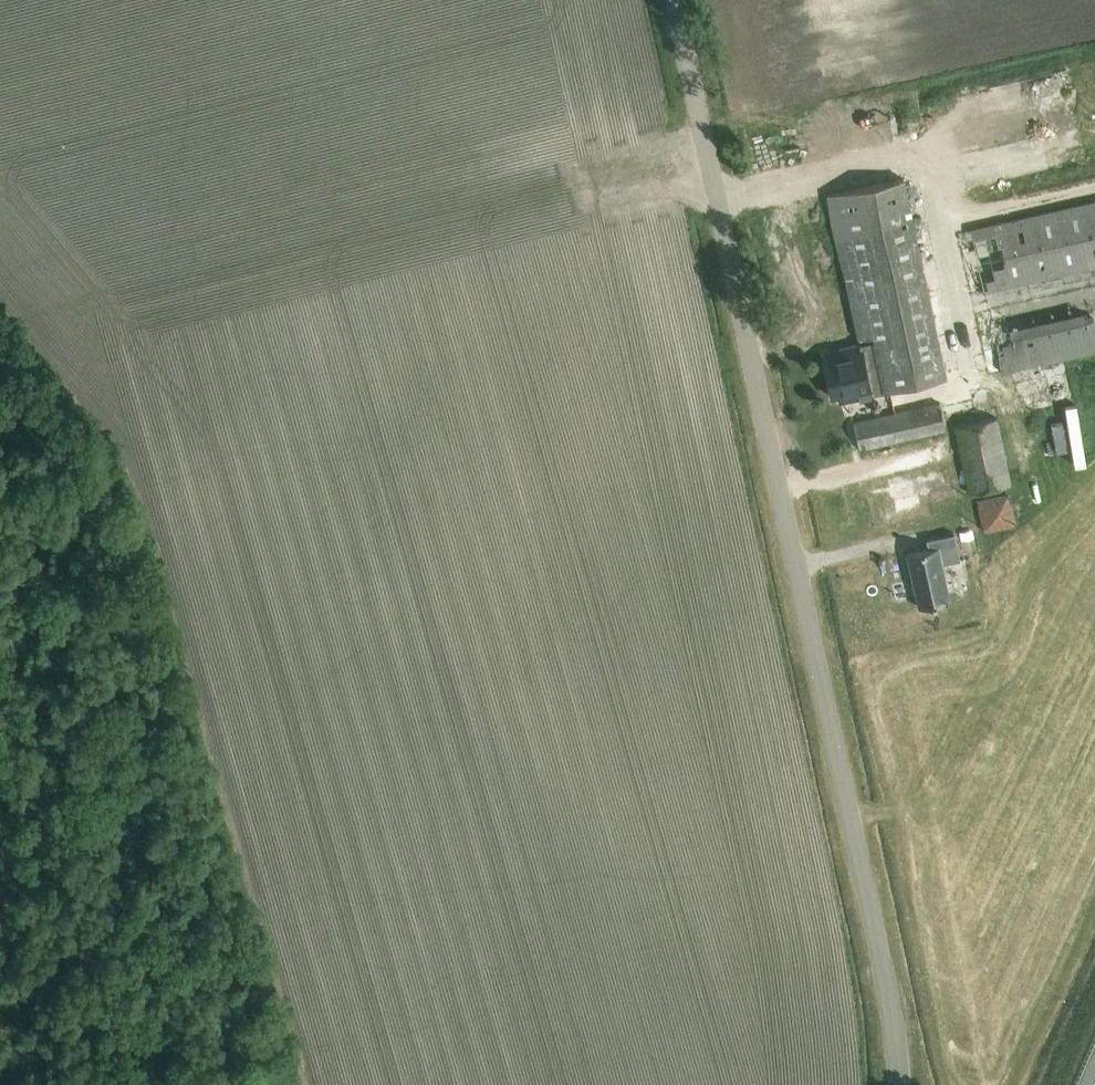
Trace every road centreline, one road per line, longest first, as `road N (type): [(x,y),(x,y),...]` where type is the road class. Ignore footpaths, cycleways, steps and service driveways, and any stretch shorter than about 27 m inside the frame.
road 1 (unclassified): [(899,1084),(672,0)]

